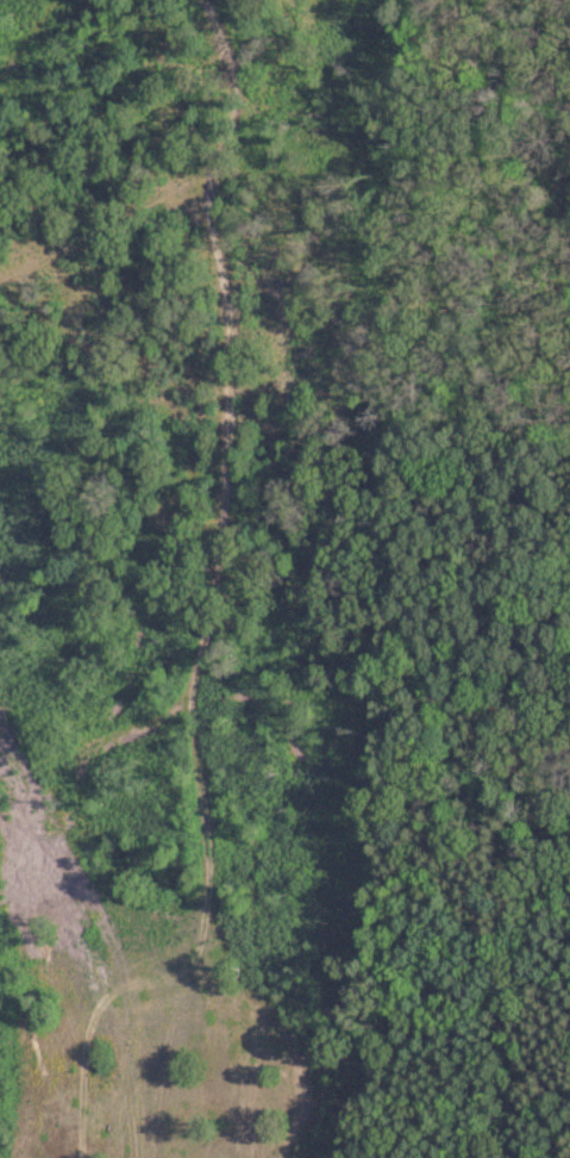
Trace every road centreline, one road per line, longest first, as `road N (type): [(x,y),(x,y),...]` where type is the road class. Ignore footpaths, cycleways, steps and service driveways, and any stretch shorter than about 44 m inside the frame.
road 1 (track): [(569,588),(563,566),(535,540),(522,481),(530,428),(552,376),(569,359)]
road 2 (track): [(569,273),(558,178),(569,157)]

